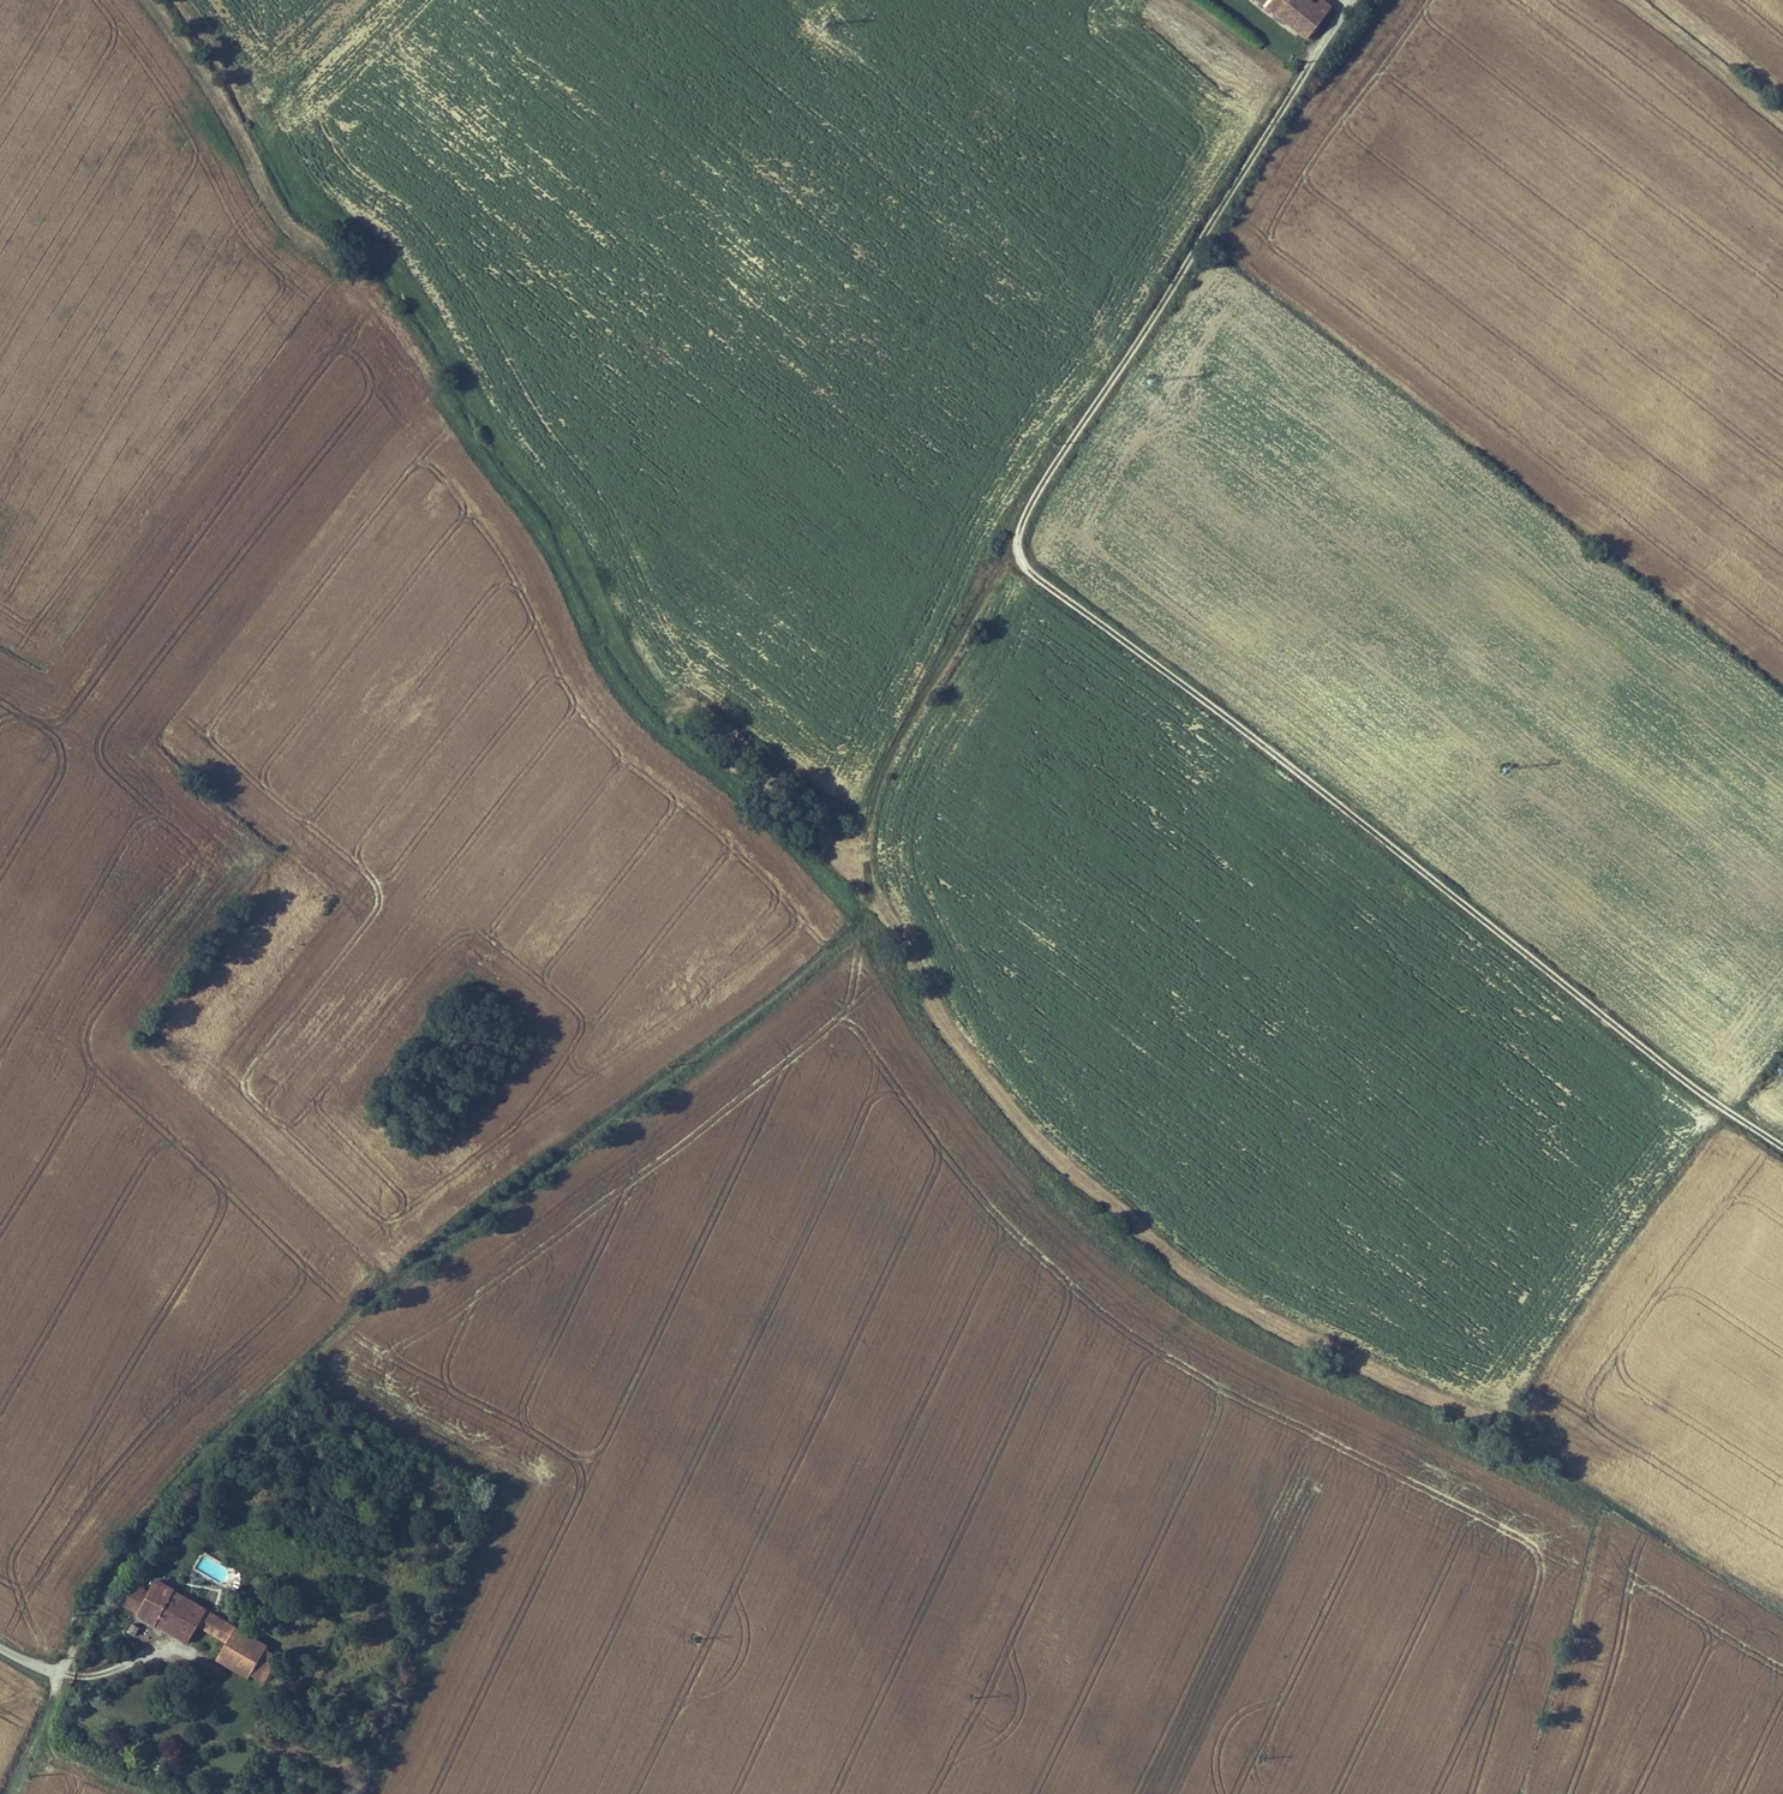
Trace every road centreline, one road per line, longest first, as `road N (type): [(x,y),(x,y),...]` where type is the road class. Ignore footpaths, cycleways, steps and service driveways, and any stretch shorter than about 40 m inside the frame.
road 1 (unclassified): [(1351,0),(1041,486),(1018,551),(1046,585),(1225,716),(1659,1062),(1782,1147)]
road 2 (track): [(0,1793),(165,1496),(395,1278),(706,1051),(859,923)]
road 3 (track): [(156,0),(355,279),(404,306),(648,691),(859,923)]
road 4 (track): [(1018,551),(986,586),(878,785),(873,902),(859,923)]

